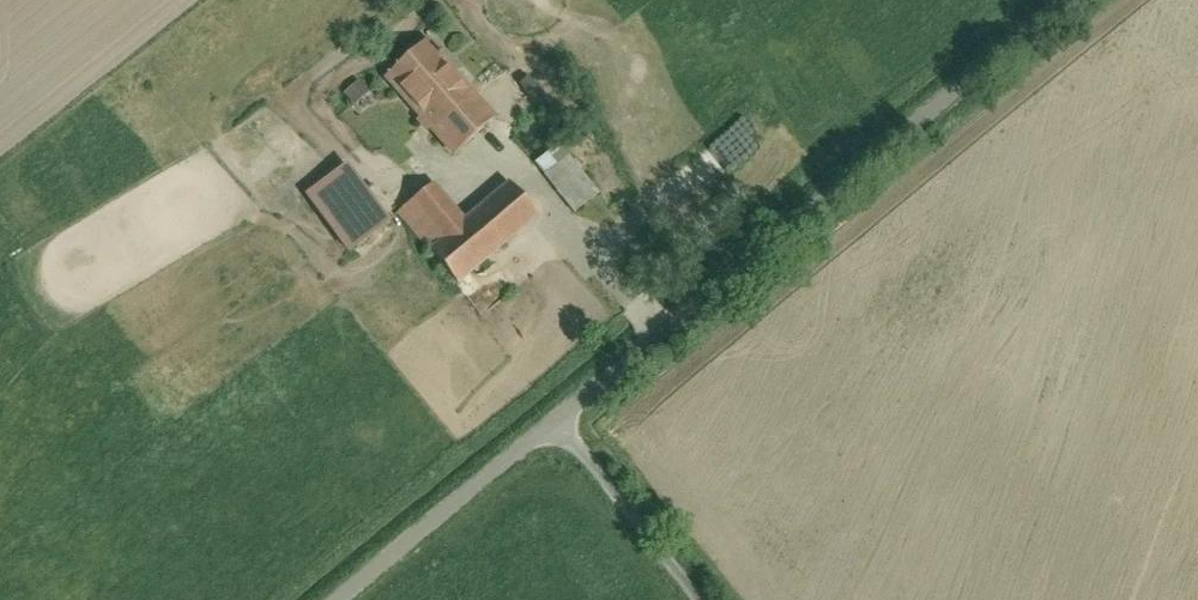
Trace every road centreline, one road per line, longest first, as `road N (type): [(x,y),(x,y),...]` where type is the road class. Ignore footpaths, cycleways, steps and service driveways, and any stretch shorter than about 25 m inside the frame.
road 1 (residential): [(566,408),(1069,0)]
road 2 (residential): [(329,599),(566,408)]
road 3 (residential): [(566,408),(722,599)]

